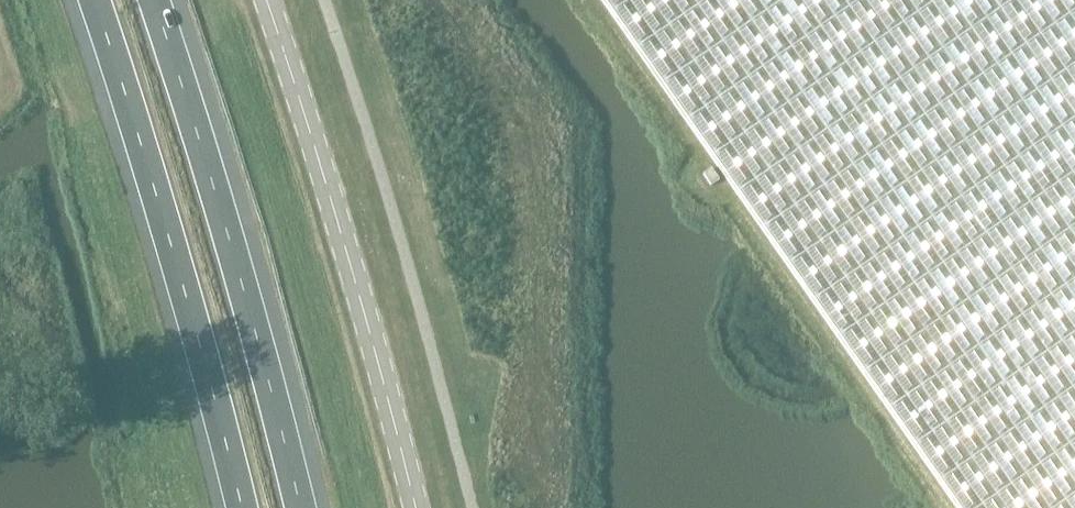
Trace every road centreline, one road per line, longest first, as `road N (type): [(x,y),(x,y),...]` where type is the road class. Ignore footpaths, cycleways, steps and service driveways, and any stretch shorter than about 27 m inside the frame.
road 1 (tertiary): [(416,507),(266,0)]
road 2 (motorway): [(93,0),(243,507)]
road 3 (motorway): [(302,507),(258,332),(154,0)]

